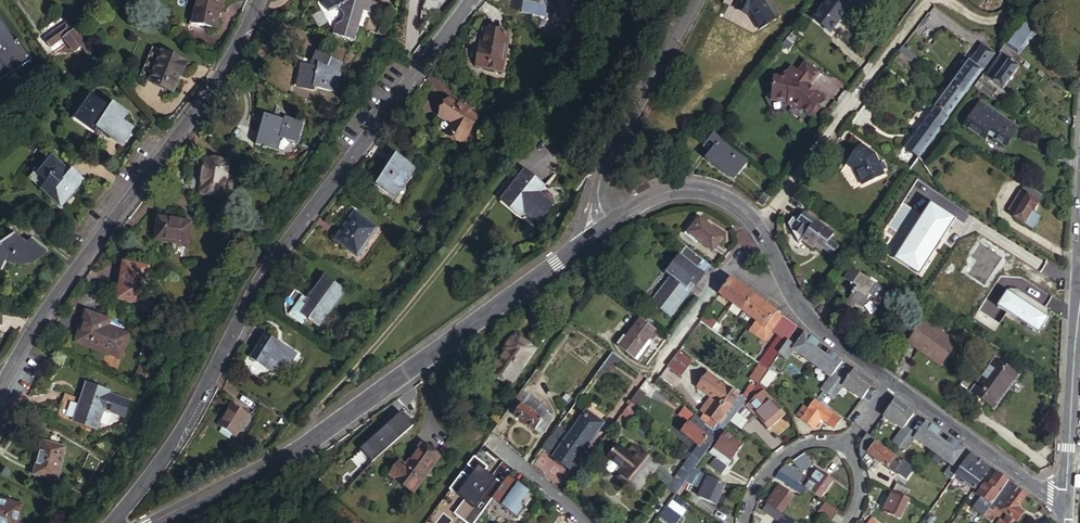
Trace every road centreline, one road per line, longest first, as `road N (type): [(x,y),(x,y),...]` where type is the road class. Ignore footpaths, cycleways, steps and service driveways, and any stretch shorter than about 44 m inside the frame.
road 1 (residential): [(112,522),(207,383),(261,270),(470,0)]
road 2 (residential): [(157,522),(292,454),(594,238)]
road 3 (unclassified): [(263,0),(237,54),(41,316),(16,363)]
road 4 (track): [(758,226),(922,0)]
road 5 (residential): [(594,238),(599,181),(695,0)]
road 6 (residential): [(1079,264),(1066,503)]
road 7 (residential): [(892,382),(1066,503)]
road 8 (residential): [(758,226),(795,301),(892,382)]
road 9 (residential): [(594,238),(647,200),(688,189),(731,200),(758,226)]
road 10 (residential): [(653,368),(758,226)]
road 11 (residential): [(845,445),(811,442),(778,459),(757,484),(744,522)]
road 12 (residential): [(489,438),(586,522)]

